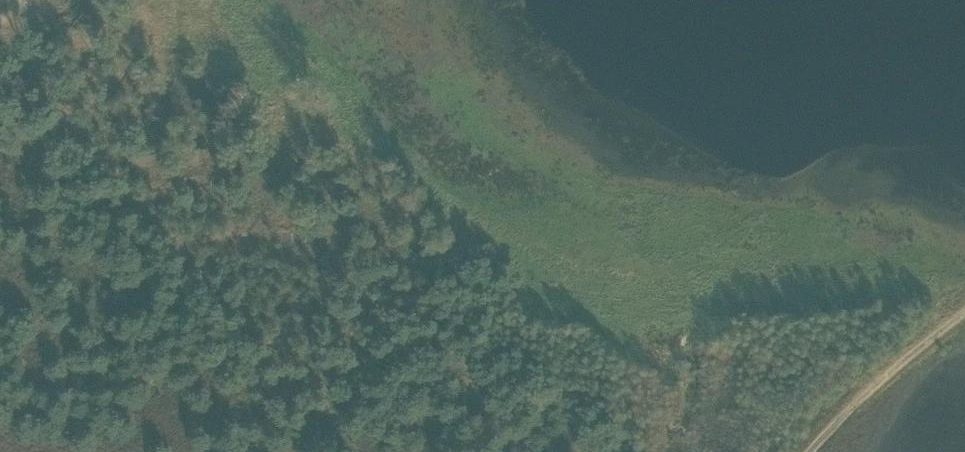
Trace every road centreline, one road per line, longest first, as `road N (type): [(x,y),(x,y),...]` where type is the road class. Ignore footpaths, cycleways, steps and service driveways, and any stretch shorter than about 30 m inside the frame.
road 1 (track): [(809,451),(904,357),(964,316)]

